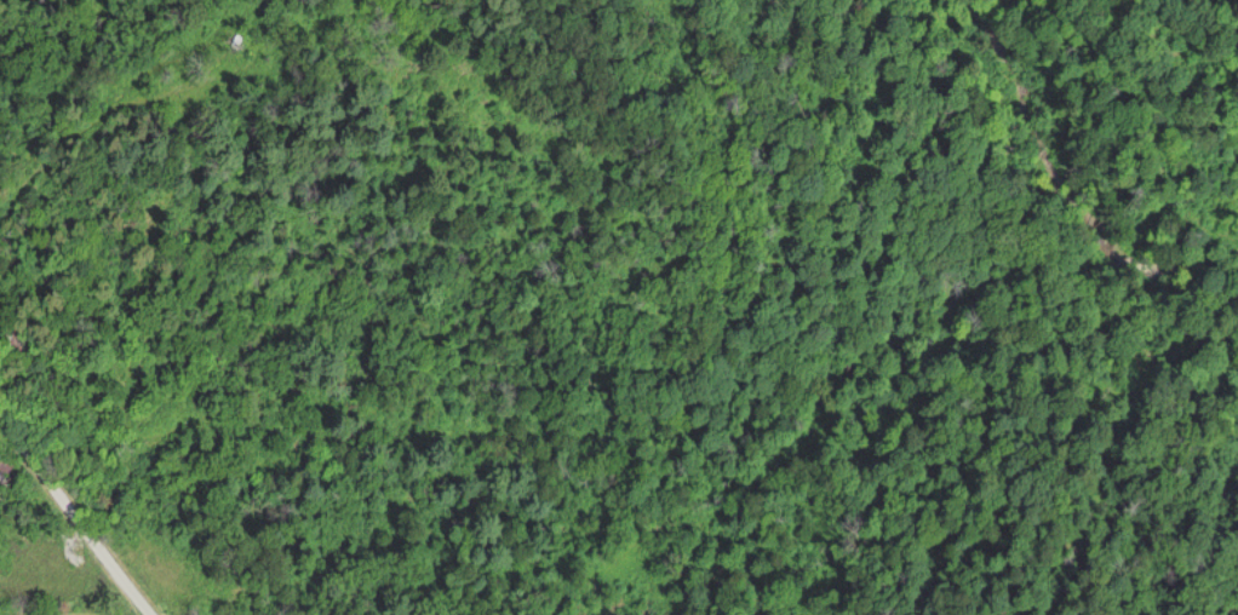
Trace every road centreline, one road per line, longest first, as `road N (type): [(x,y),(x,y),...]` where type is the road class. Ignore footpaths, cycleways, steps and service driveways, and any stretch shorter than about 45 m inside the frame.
road 1 (residential): [(156,614),(0,429)]

